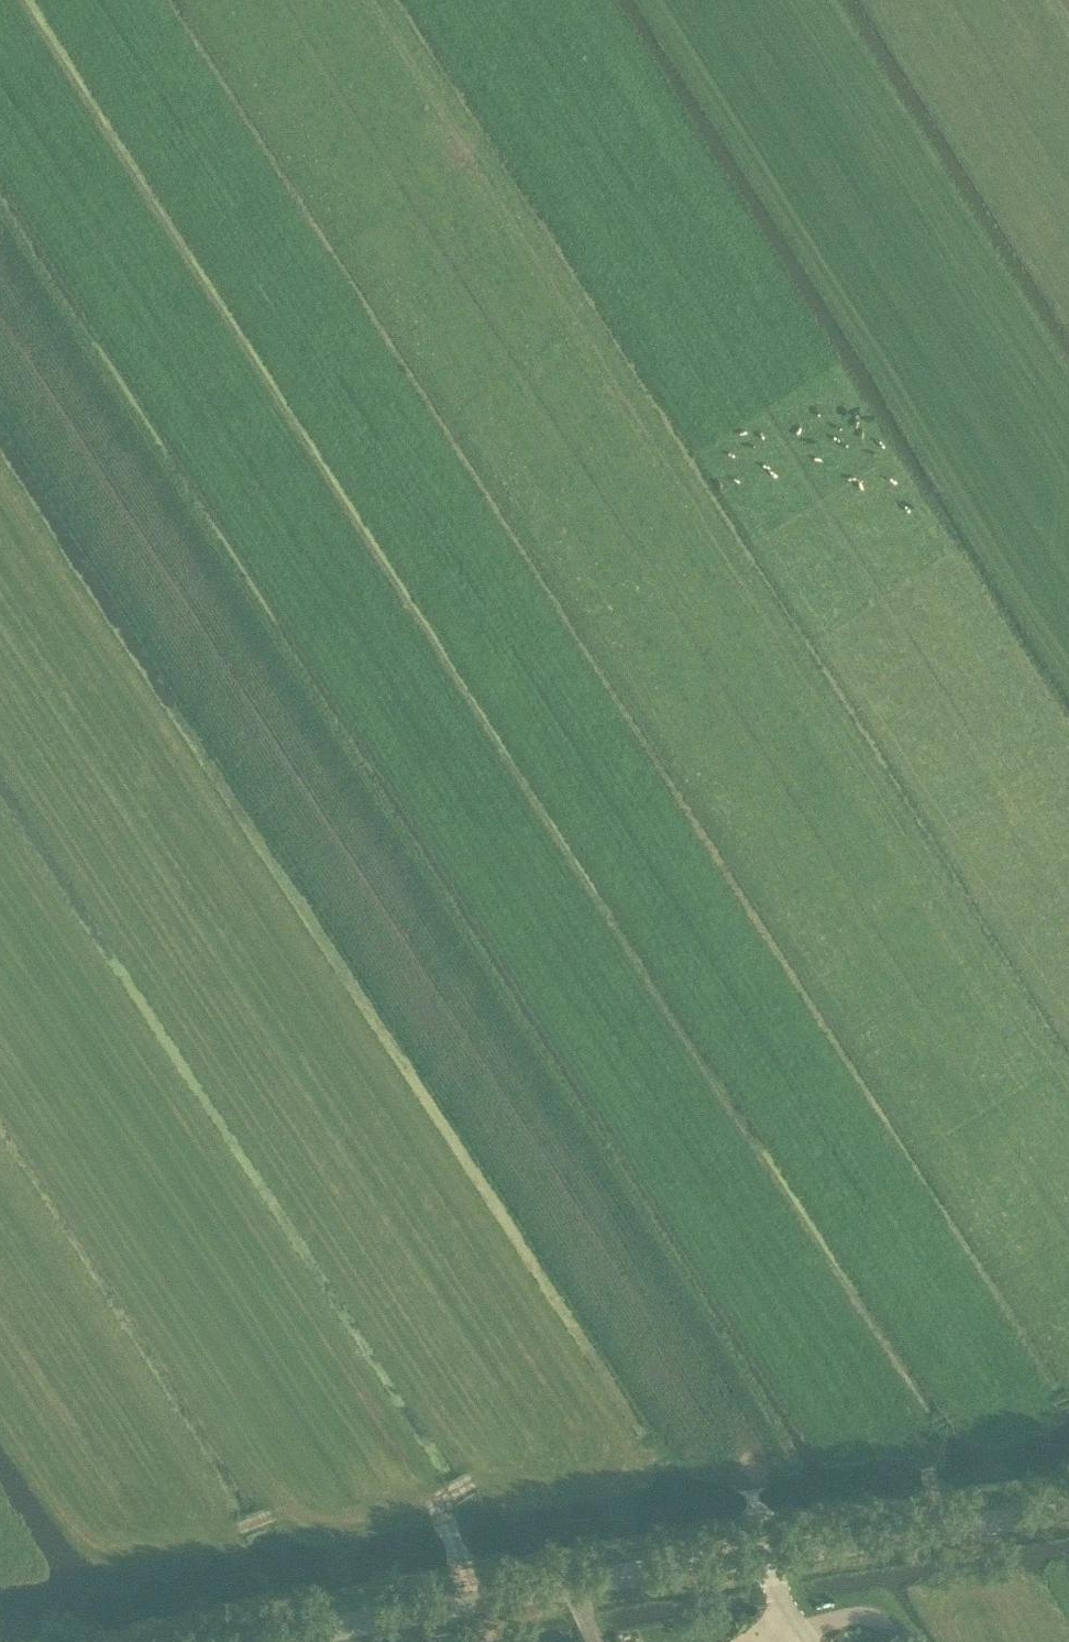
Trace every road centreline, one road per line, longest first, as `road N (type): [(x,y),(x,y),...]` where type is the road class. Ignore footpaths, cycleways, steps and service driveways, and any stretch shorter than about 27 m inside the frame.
road 1 (unclassified): [(271,1641),(565,1587),(1068,1511)]

